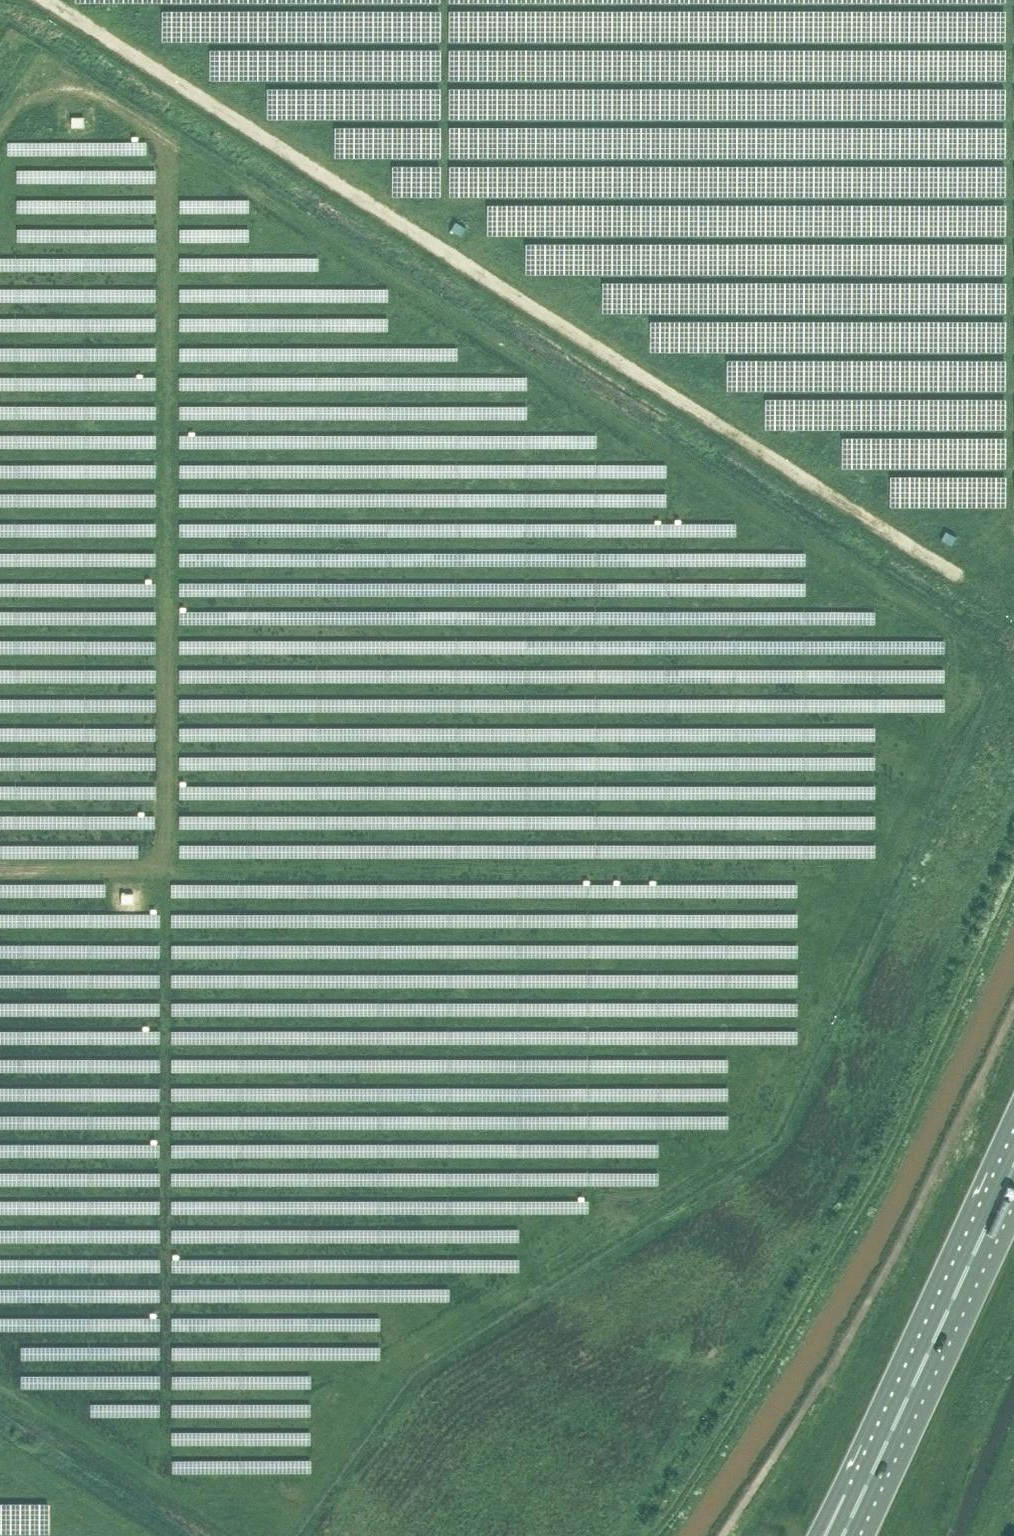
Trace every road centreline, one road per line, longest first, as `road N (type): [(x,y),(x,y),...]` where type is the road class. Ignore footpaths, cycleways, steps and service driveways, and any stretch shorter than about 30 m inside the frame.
road 1 (trunk): [(860,1497),(1013,1166)]

